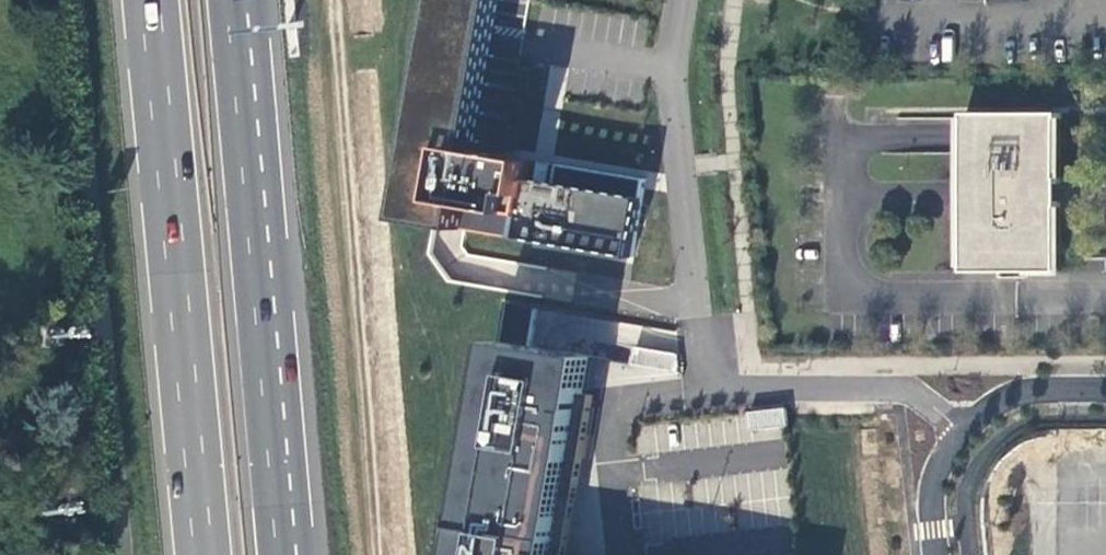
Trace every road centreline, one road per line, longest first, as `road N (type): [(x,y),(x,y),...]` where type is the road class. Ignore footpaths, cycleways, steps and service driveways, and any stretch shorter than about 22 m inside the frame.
road 1 (residential): [(961,429),(903,389),(716,395),(698,331),(674,91),(684,0)]
road 2 (trunk): [(150,0),(204,554)]
road 3 (unclassified): [(74,0),(126,554)]
road 4 (trunk): [(285,554),(236,0)]
road 5 (residential): [(1105,389),(1032,390),(1002,398),(961,429)]
road 6 (residential): [(961,429),(934,480),(935,554)]

